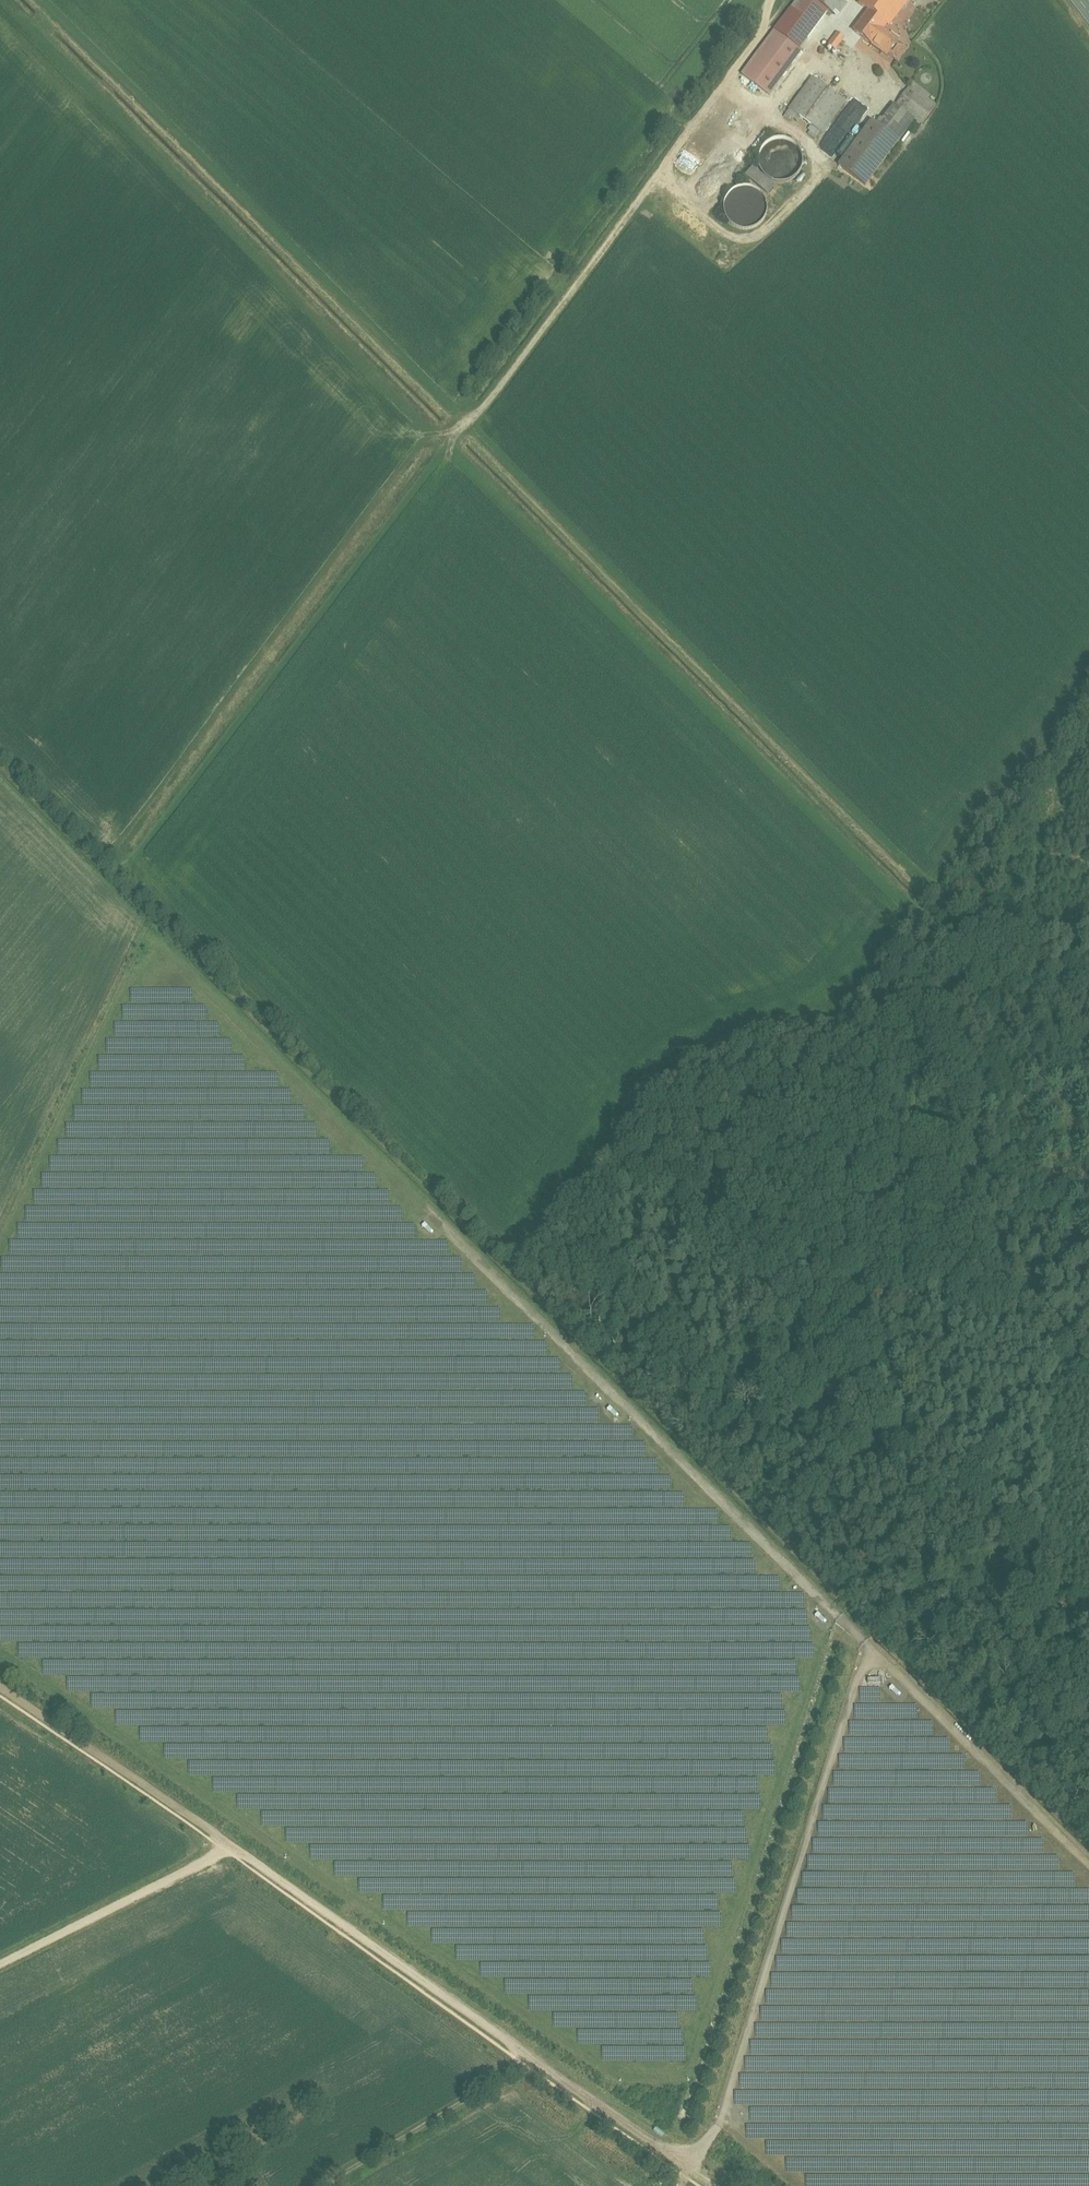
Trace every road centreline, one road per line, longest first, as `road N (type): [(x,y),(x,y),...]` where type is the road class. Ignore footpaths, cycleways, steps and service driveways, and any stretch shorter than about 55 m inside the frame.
road 1 (track): [(709,2185),(233,1845)]
road 2 (track): [(233,1845),(0,1687)]
road 3 (track): [(0,1963),(233,1845)]

